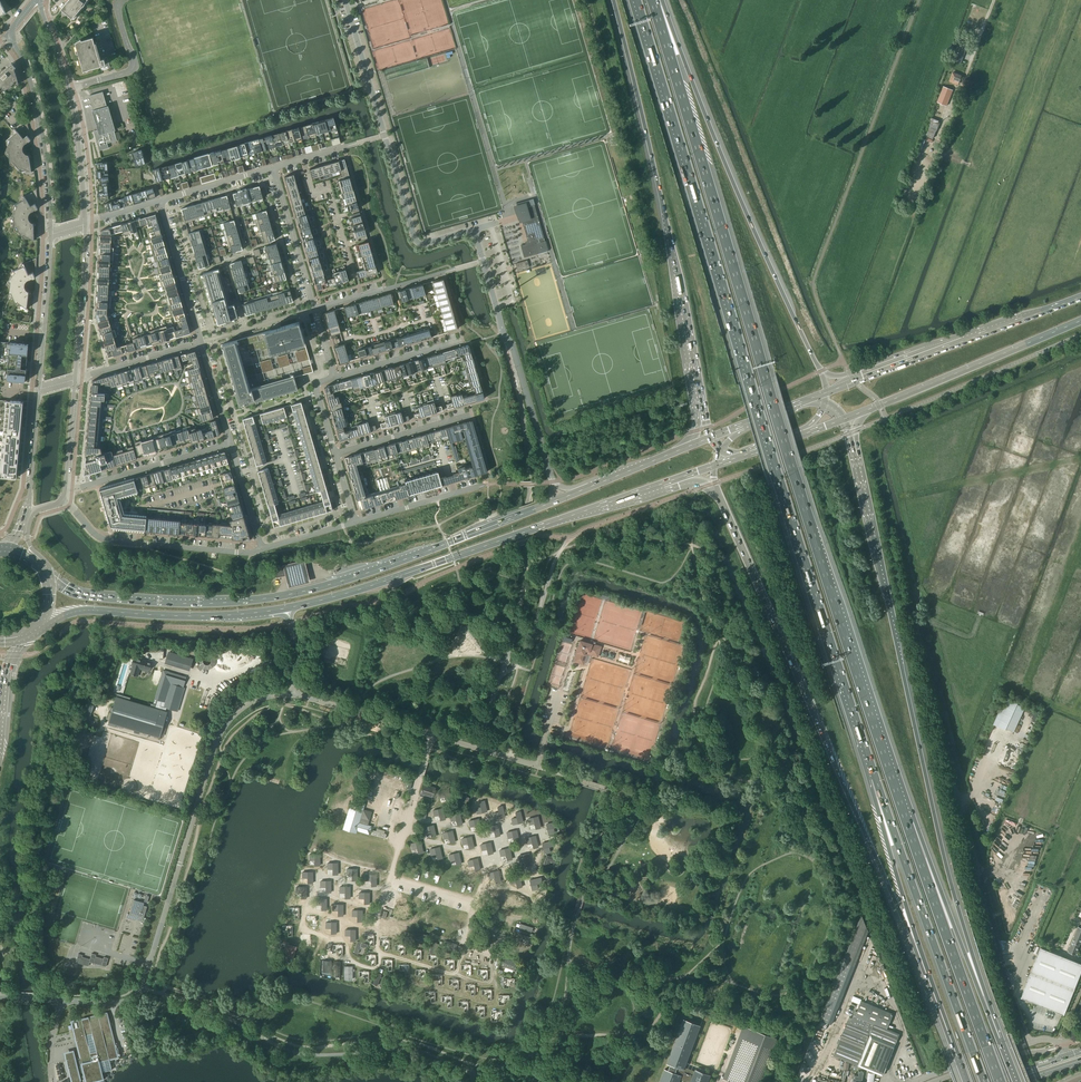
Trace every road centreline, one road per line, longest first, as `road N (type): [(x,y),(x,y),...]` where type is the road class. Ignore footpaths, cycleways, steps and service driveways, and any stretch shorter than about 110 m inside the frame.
road 1 (motorway): [(906,820),(652,0)]
road 2 (motorway): [(635,0),(874,777)]
road 3 (motorway): [(1001,1041),(950,879),(845,418)]
road 4 (motorway): [(720,496),(931,987)]
road 5 (primary): [(549,504),(349,579),(264,599),(97,596),(44,572)]
road 6 (unclassified): [(37,999),(119,1002),(136,995),(217,739),(246,705),(295,694)]
road 7 (motorway): [(611,0),(648,141),(699,409)]
road 8 (motorway): [(820,371),(655,0)]
road 9 (primary): [(288,608),(664,483)]
road 10 (motorway): [(874,777),(984,1081)]
road 11 (unclassified): [(384,135),(416,240),(474,229),(504,339)]
road 12 (motorway): [(1000,1081),(906,820)]
road 13 (track): [(411,806),(376,925),(378,954),(457,974),(466,951)]
road 14 (secondary): [(845,418),(1080,321)]
road 15 (unclassified): [(295,694),(535,766)]
road 16 (primary): [(40,622),(86,610),(216,616),(288,608)]
road 17 (motorway): [(1001,1041),(906,820)]
road 18 (secondary): [(1080,297),(855,382)]
road 19 (motorway): [(874,777),(931,987)]
road 20 (residential): [(63,499),(111,541),(262,549)]
road 21 (tertiary): [(12,35),(42,130),(51,234)]
road 22 (residential): [(65,489),(231,444)]
road 23 (tertiary): [(39,390),(29,500),(6,550)]
road 24 (tertiary): [(51,234),(39,390)]
road 25 (tertiary): [(75,379),(85,224)]
road 26 (unclassified): [(553,482),(504,339)]
road 27 (residential): [(314,309),(272,168)]
road 28 (residential): [(160,201),(201,342)]
road 29 (residential): [(335,454),(472,414)]
road 30 (unclassified): [(384,135),(345,0)]
road 31 (unclassified): [(68,89),(134,66),(118,10),(123,0)]
road 32 (residential): [(355,522),(485,485)]
road 33 (residential): [(75,379),(201,342)]
road 34 (residential): [(334,377),(457,342)]

